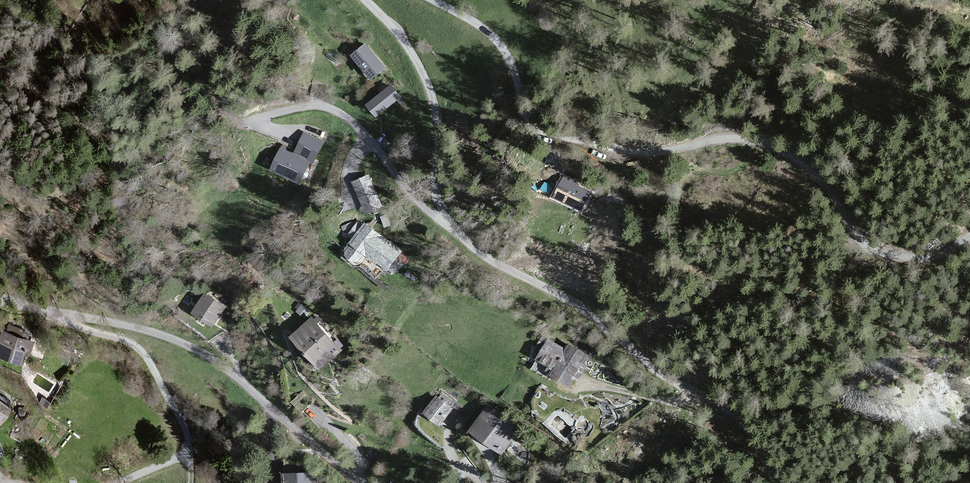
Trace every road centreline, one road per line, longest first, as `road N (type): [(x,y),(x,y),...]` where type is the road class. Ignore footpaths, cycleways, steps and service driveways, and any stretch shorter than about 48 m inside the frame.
road 1 (residential): [(364,0),(422,75),(432,103),(442,211),(469,247),(588,313),(661,377),(741,419),(775,482)]
road 2 (track): [(969,239),(935,257),(891,256),(862,241),(829,193),(792,159),(758,142),(625,154),(543,134),(524,113)]
road 3 (residential): [(360,482),(223,367),(171,339),(70,317)]
road 4 (residential): [(70,317),(78,331),(134,347),(164,386),(186,435),(187,455),(125,482)]
road 5 (track): [(254,121),(225,114),(203,70),(130,69),(80,5)]
road 6 (residential): [(524,113),(502,44),(433,0)]

